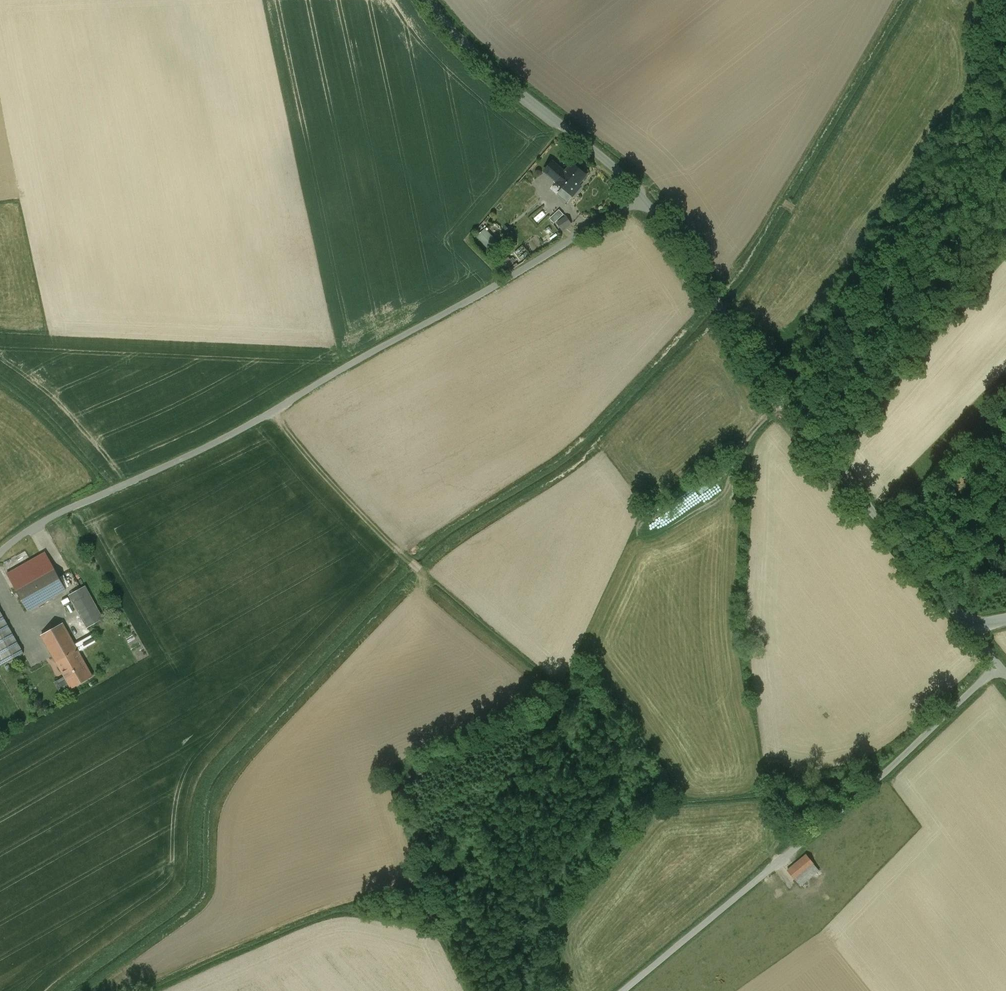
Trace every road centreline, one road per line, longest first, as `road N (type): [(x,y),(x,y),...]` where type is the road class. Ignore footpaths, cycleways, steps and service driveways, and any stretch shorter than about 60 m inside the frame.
road 1 (unclassified): [(0,553),(68,504),(273,412),(643,198)]
road 2 (unclassified): [(643,198),(766,388),(974,633)]
road 3 (unclassified): [(623,990),(999,666)]
road 4 (unclassified): [(427,0),(476,55),(643,198)]
road 5 (track): [(273,412),(370,524),(425,574)]

